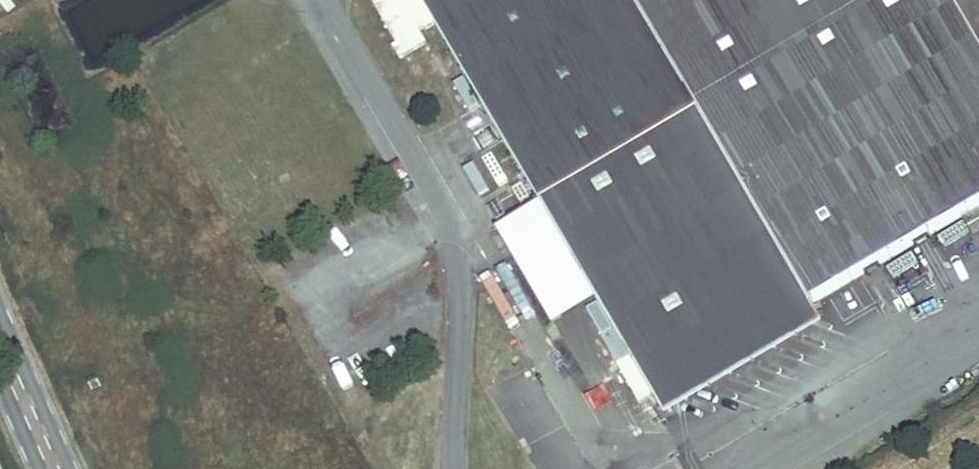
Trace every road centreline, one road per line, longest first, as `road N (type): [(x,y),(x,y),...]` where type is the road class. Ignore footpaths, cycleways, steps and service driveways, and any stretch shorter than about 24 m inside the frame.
road 1 (primary): [(0,345),(55,468)]

